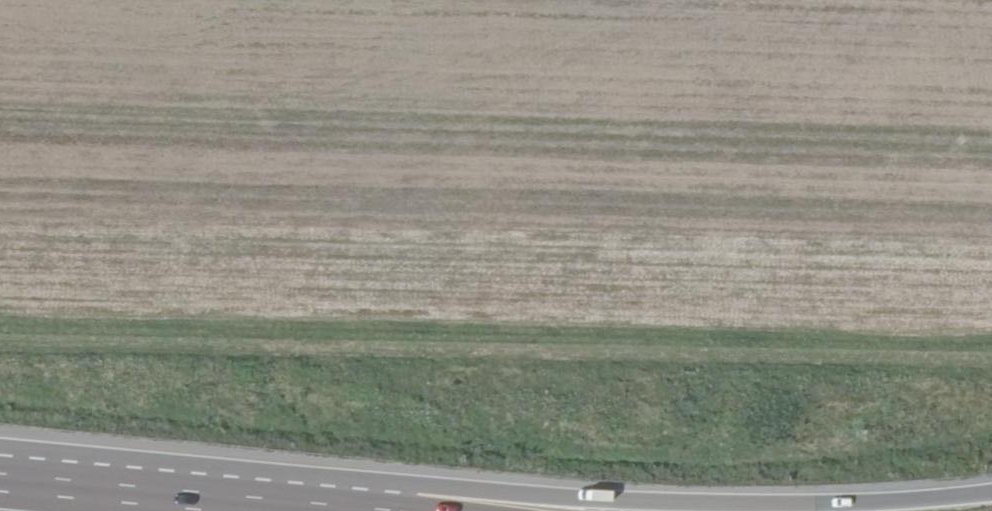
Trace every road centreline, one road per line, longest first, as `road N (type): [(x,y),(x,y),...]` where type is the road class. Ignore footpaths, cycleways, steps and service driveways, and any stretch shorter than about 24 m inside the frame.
road 1 (motorway): [(991,495),(849,503),(540,495),(509,510)]
road 2 (motorway): [(301,510),(0,483)]

